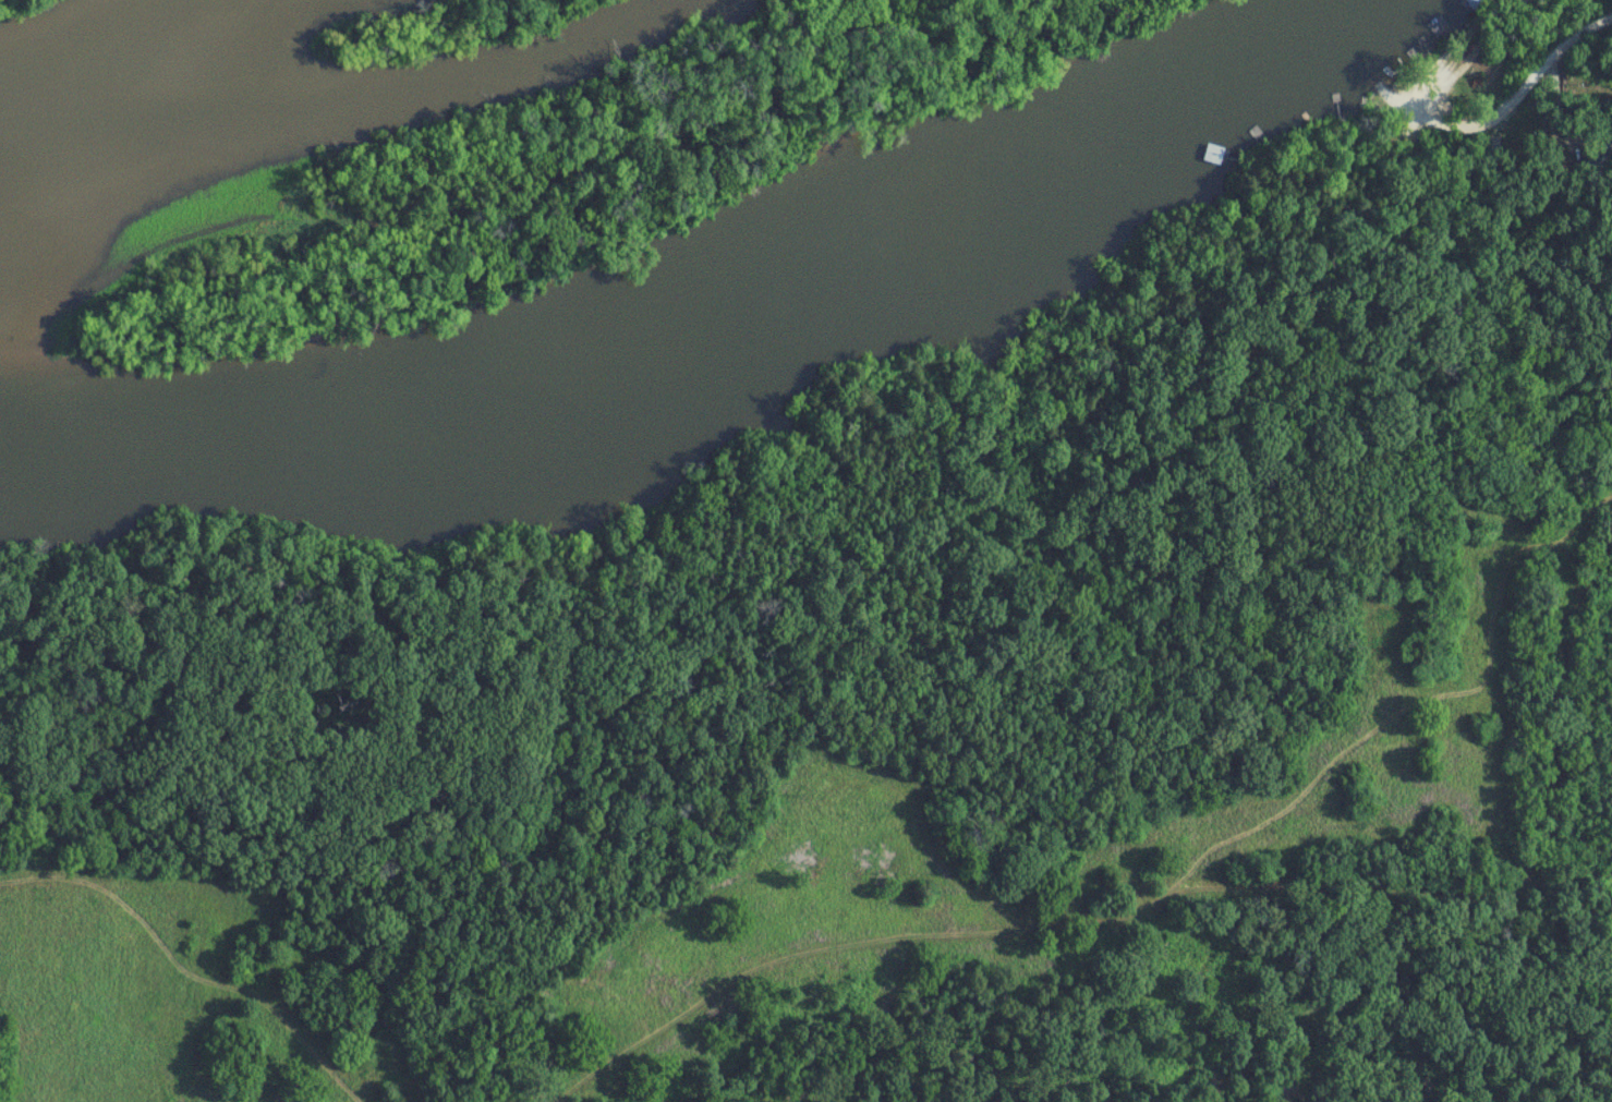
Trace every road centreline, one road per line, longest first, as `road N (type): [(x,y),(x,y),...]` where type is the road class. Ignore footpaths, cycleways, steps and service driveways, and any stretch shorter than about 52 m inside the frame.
road 1 (residential): [(1415,107),(1437,124),(1493,133),(1523,108),(1544,72)]

